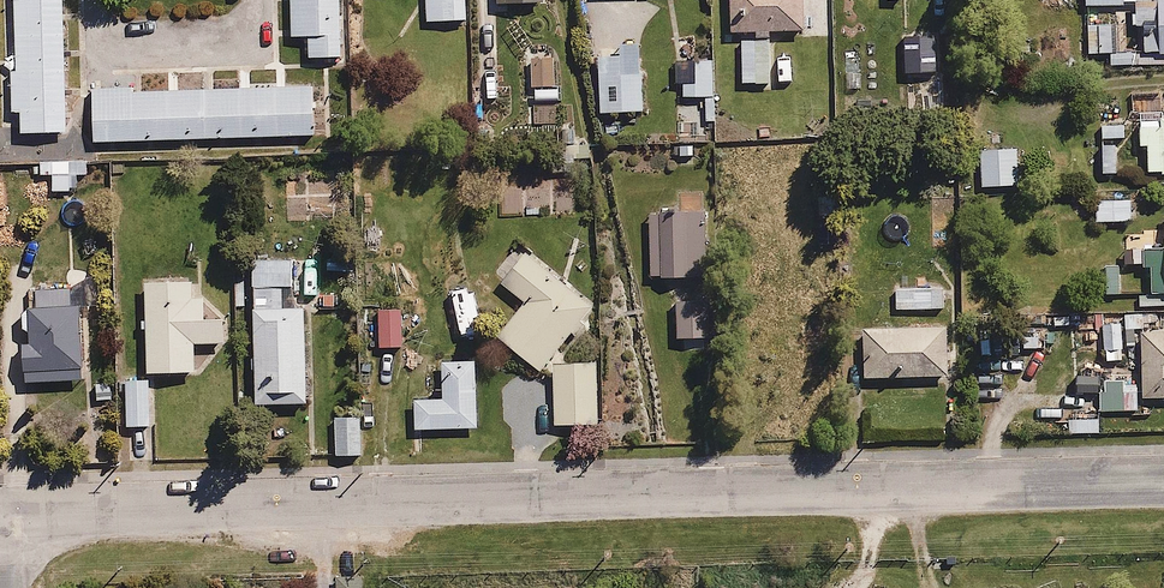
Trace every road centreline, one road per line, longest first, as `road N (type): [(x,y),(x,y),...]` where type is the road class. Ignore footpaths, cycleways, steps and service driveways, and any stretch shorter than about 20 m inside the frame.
road 1 (residential): [(1163,482),(0,522)]

